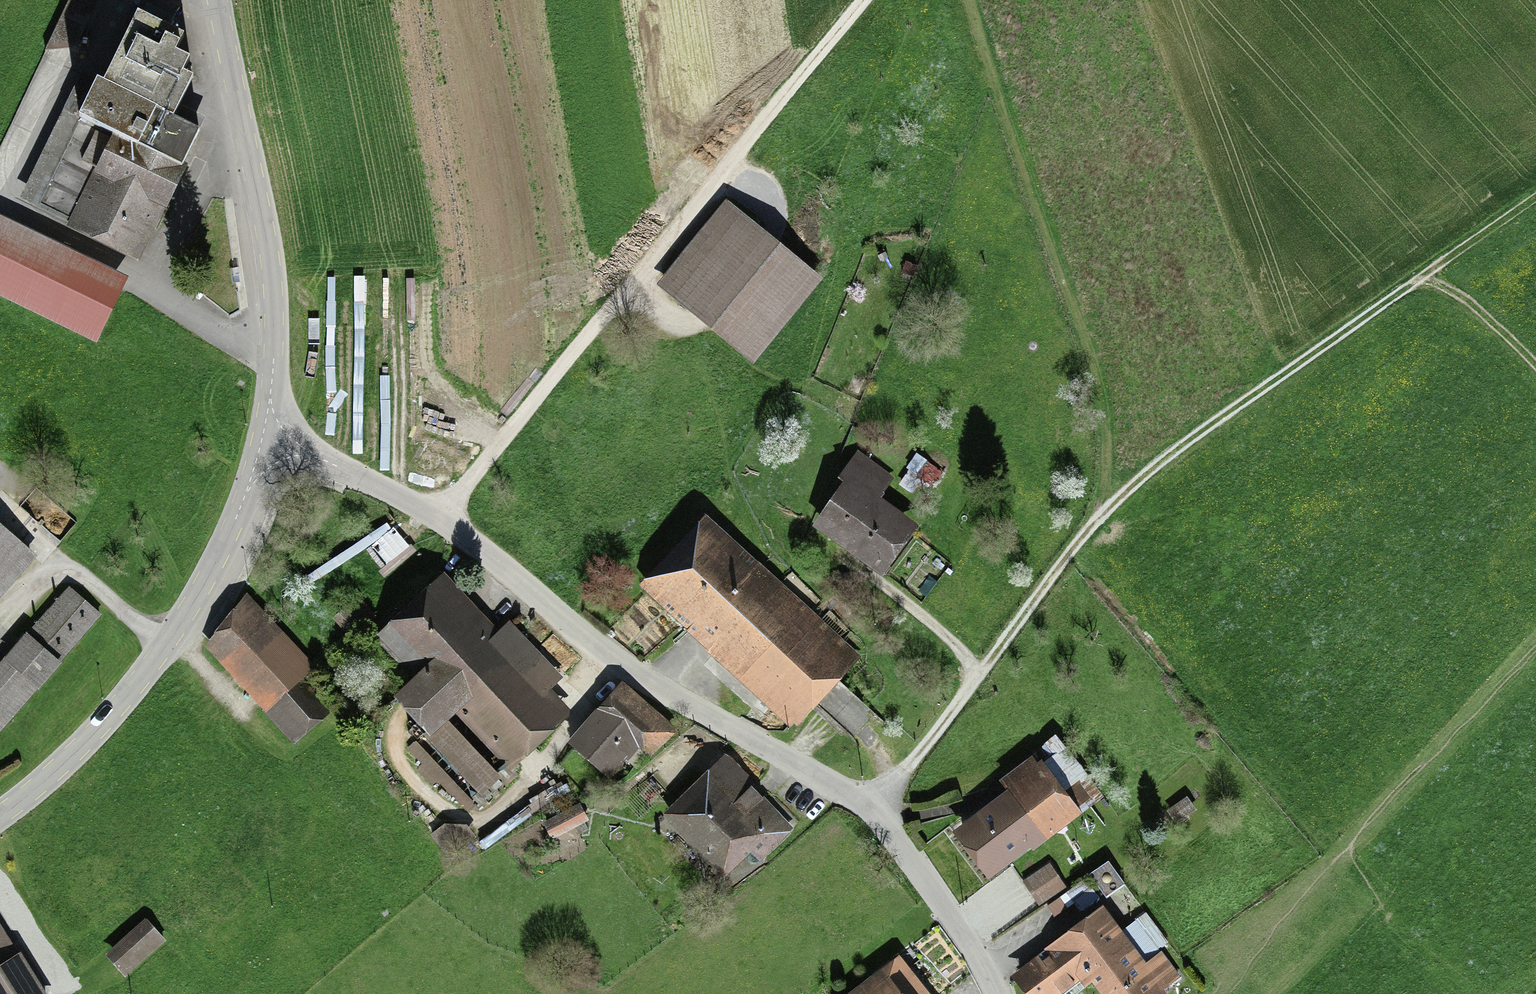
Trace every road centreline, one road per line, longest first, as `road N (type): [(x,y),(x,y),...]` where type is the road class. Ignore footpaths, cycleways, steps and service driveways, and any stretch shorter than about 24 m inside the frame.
road 1 (residential): [(267,432),(440,519),(635,671),(869,808),(956,922),(996,993)]
road 2 (track): [(440,519),(864,0)]
road 3 (track): [(973,0),(1088,342),(1106,422),(1086,539)]
road 4 (residential): [(267,432),(232,531),(159,655),(97,730),(0,815)]
road 5 (residential): [(218,0),(272,269),(267,432)]
road 6 (track): [(1086,539),(1177,454),(1420,284)]
road 7 (track): [(869,808),(1086,539)]
road 8 (track): [(977,683),(950,644),(834,552)]
road 9 (track): [(1420,284),(1463,303),(1535,374)]
road 10 (track): [(1420,284),(1535,203)]

